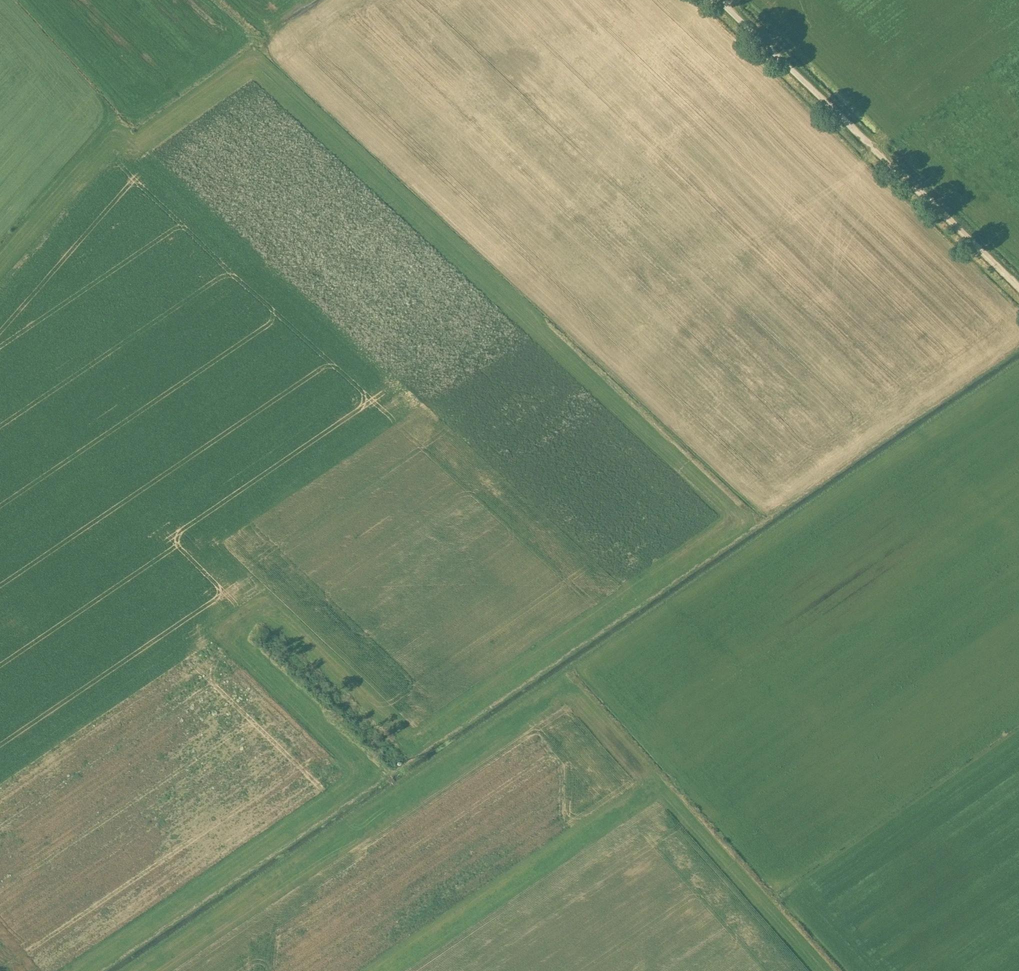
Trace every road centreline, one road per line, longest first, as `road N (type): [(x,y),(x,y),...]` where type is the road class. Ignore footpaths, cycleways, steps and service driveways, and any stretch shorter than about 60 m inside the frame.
road 1 (unclassified): [(1018,283),(725,0)]

